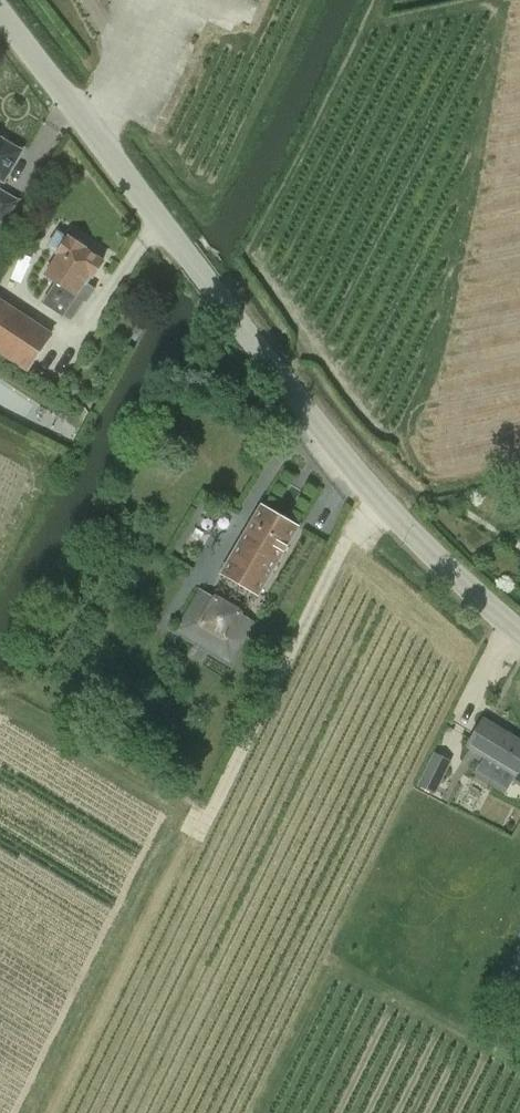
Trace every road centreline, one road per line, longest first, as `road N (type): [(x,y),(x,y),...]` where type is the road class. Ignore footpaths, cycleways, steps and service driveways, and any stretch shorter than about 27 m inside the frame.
road 1 (tertiary): [(519,631),(404,521),(327,433),(0,11)]

